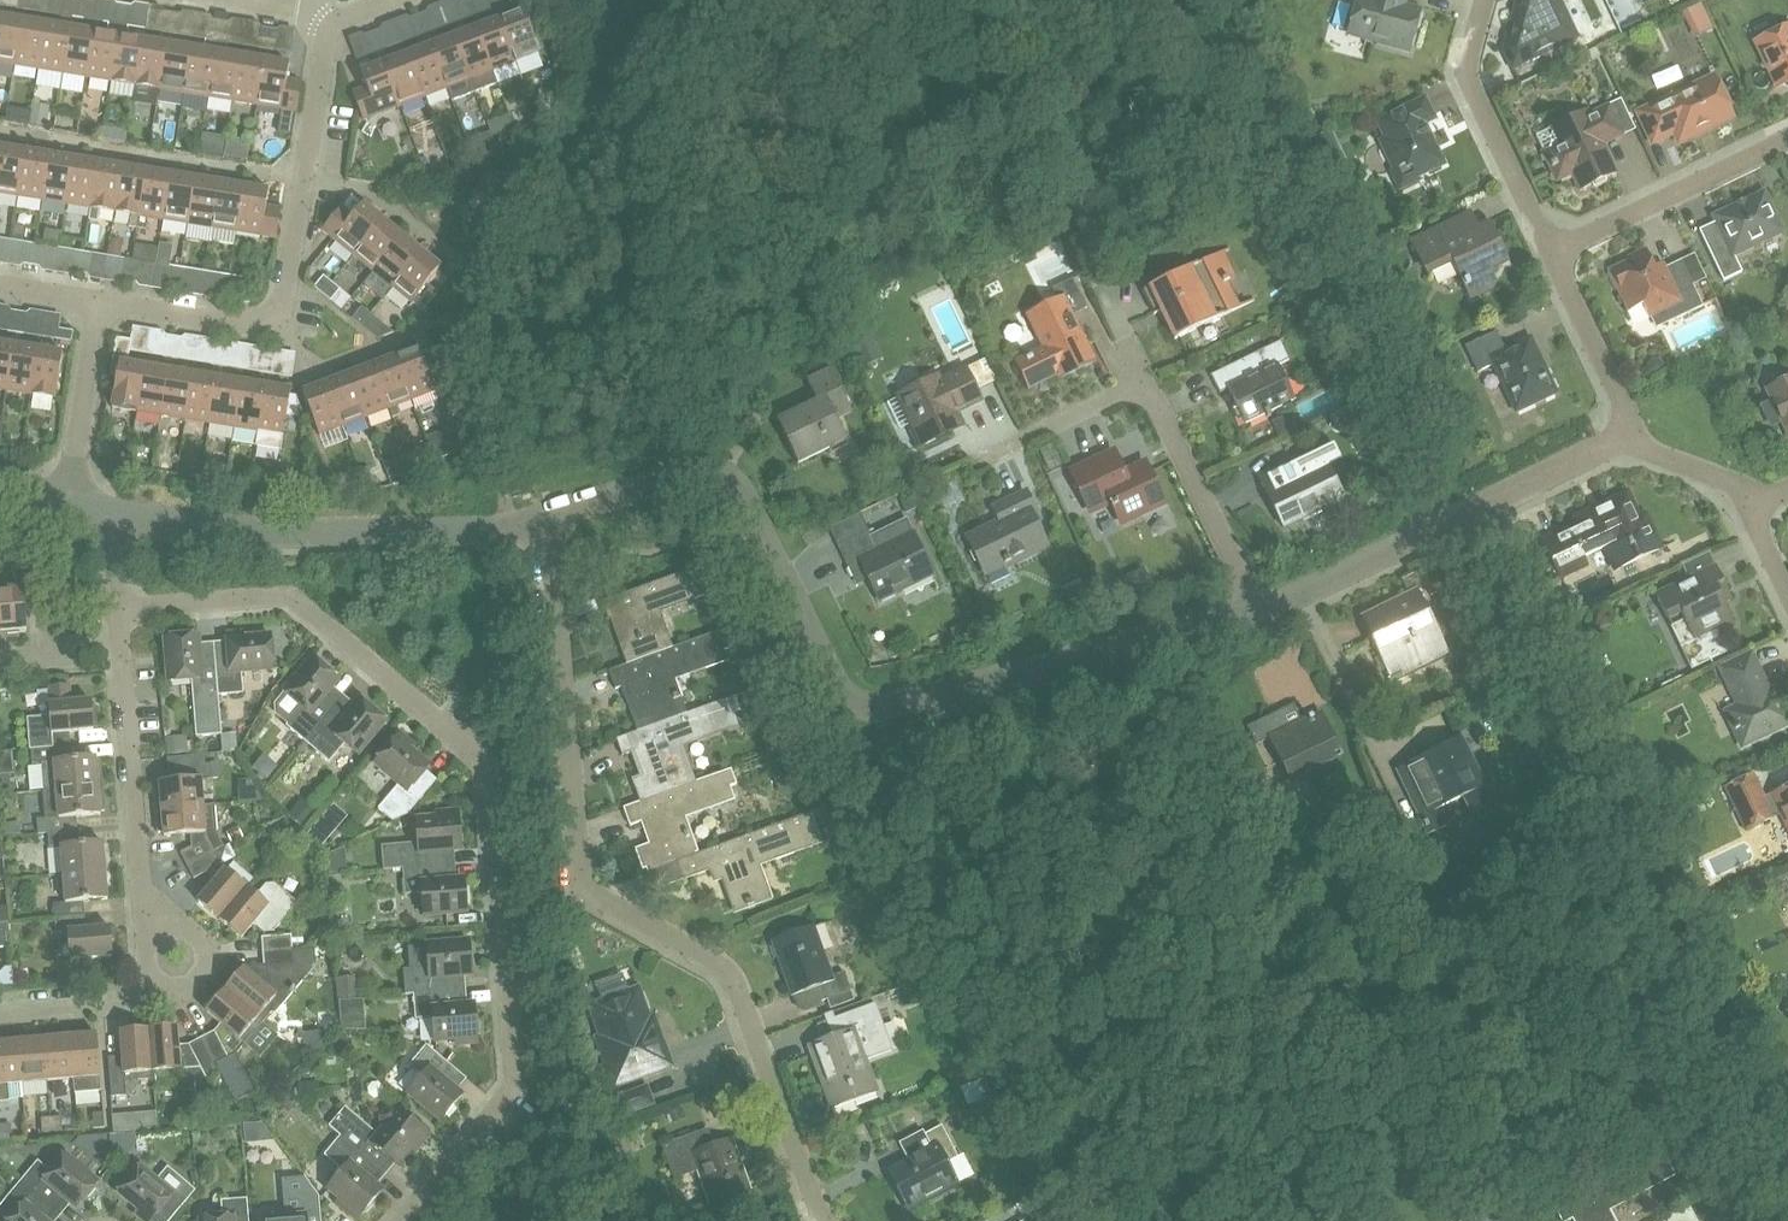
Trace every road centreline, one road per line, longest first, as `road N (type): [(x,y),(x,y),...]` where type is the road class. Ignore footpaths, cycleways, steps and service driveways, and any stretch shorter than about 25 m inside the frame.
road 1 (residential): [(400,1220),(516,1075),(490,773),(481,755),(291,597),(118,608)]
road 2 (residential): [(1256,608),(871,709),(843,696),(725,478),(694,472),(548,517)]
road 3 (residential): [(827,1220),(730,972),(587,888),(548,517)]
road 4 (track): [(1787,1220),(1451,521)]
road 5 (track): [(1227,0),(1257,119),(1451,521)]
road 6 (residential): [(101,303),(251,327),(284,308),(334,24)]
road 7 (residential): [(516,527),(261,532),(112,509)]
road 8 (residential): [(1486,0),(1470,82),(1551,255)]
road 9 (residential): [(1551,255),(1787,141)]
road 10 (residential): [(1256,608),(1145,382)]
road 11 (residential): [(142,889),(122,650)]
road 12 (residential): [(1451,521),(1635,431)]
road 13 (residential): [(68,502),(101,303)]
road 14 (residential): [(1635,431),(1551,255)]
road 15 (residential): [(1145,382),(975,463)]
road 16 (residential): [(150,1000),(179,997),(206,966),(205,944),(142,889)]
road 17 (residential): [(1451,521),(1301,594)]
road 18 (residential): [(1301,594),(1369,737)]
road 19 (residential): [(0,1012),(150,1000)]
road 20 (residential): [(1750,505),(1730,481),(1652,450),(1635,431)]
road 21 (residential): [(0,660),(122,650)]

